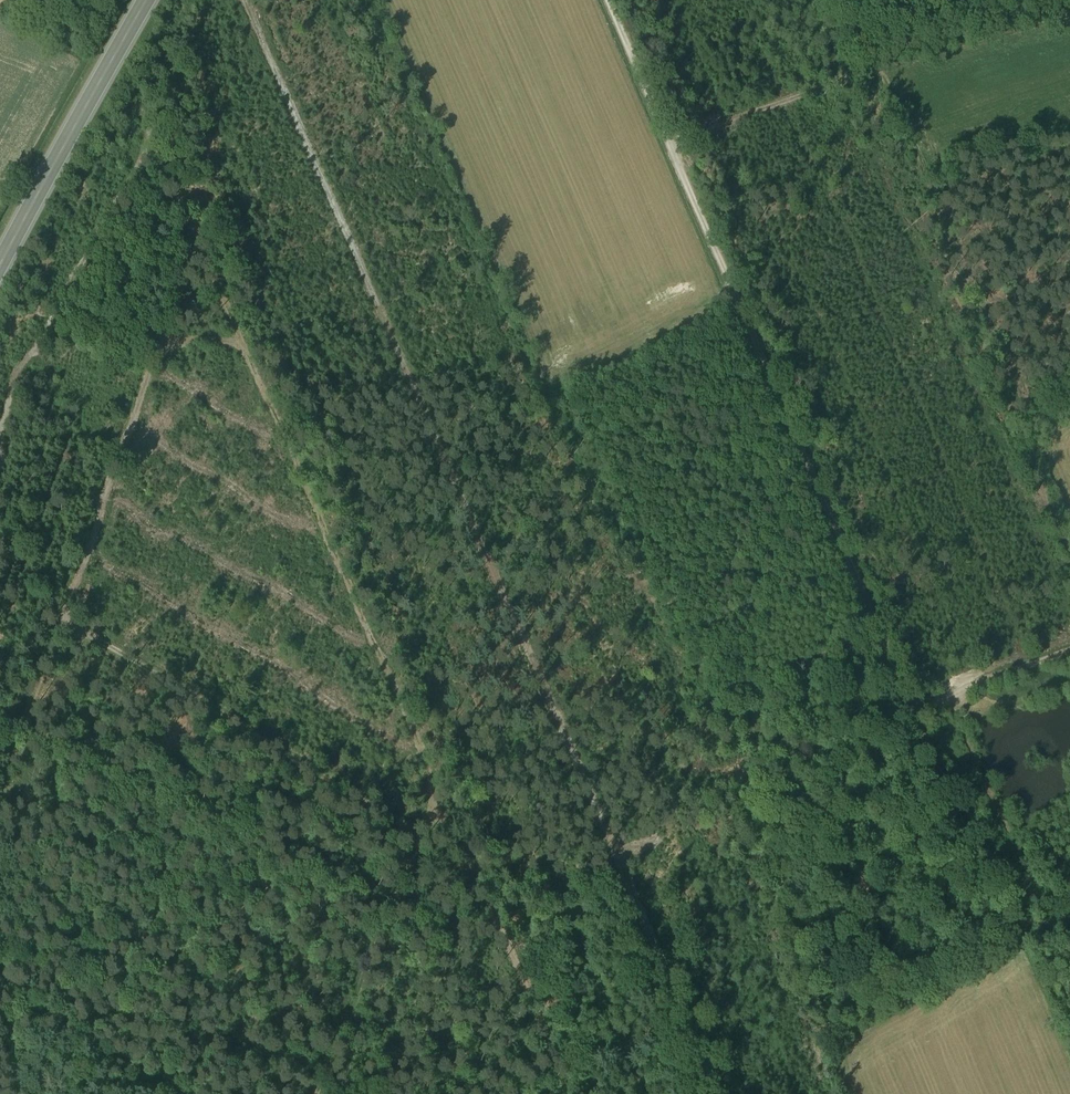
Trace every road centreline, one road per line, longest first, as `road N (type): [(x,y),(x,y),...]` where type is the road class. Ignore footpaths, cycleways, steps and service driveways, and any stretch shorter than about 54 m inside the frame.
road 1 (secondary): [(146,0),(0,265)]
road 2 (track): [(186,1093),(0,978)]

